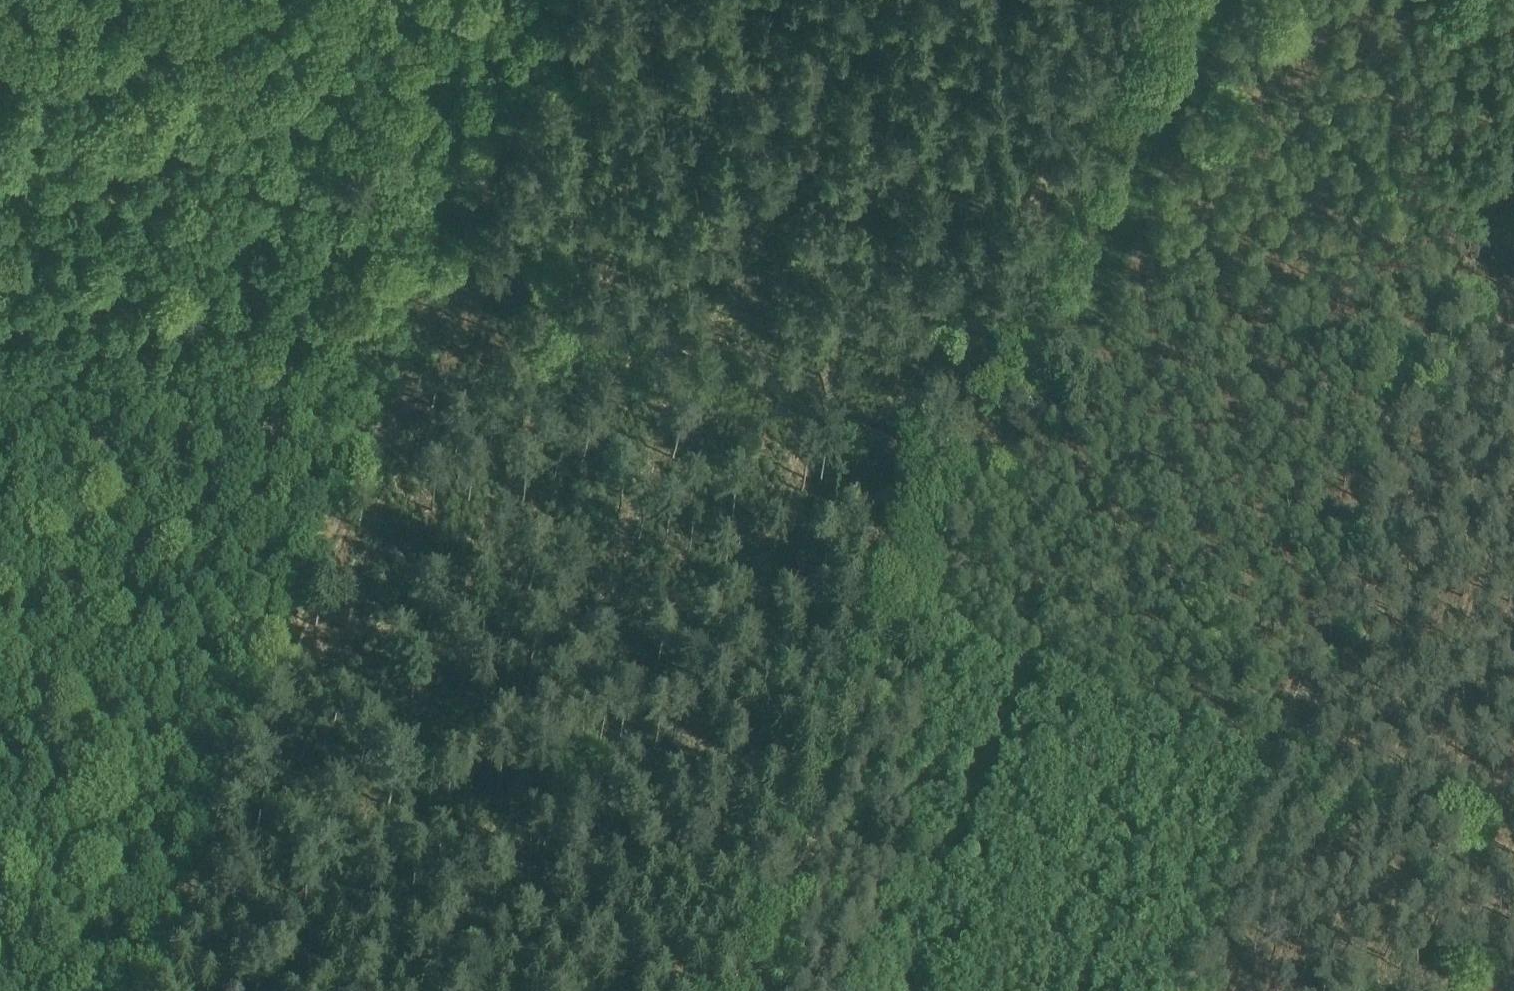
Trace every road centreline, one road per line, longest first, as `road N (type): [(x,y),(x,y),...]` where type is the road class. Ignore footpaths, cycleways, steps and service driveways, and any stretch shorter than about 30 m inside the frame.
road 1 (track): [(1513,175),(1355,596),(1277,741),(1179,990)]

